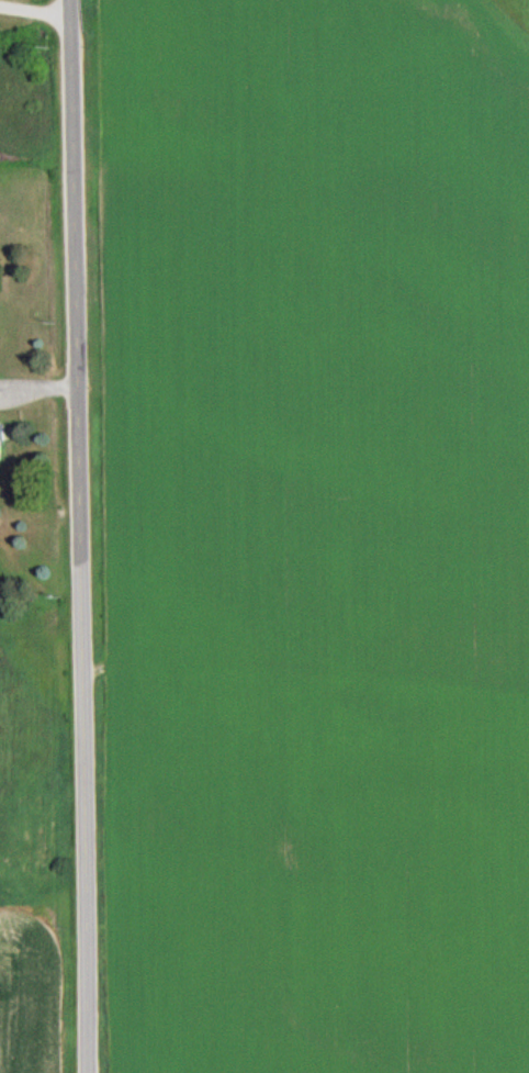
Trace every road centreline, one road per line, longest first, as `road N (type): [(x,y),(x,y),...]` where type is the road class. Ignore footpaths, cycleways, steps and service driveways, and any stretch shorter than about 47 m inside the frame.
road 1 (residential): [(90,1072),(72,0)]

